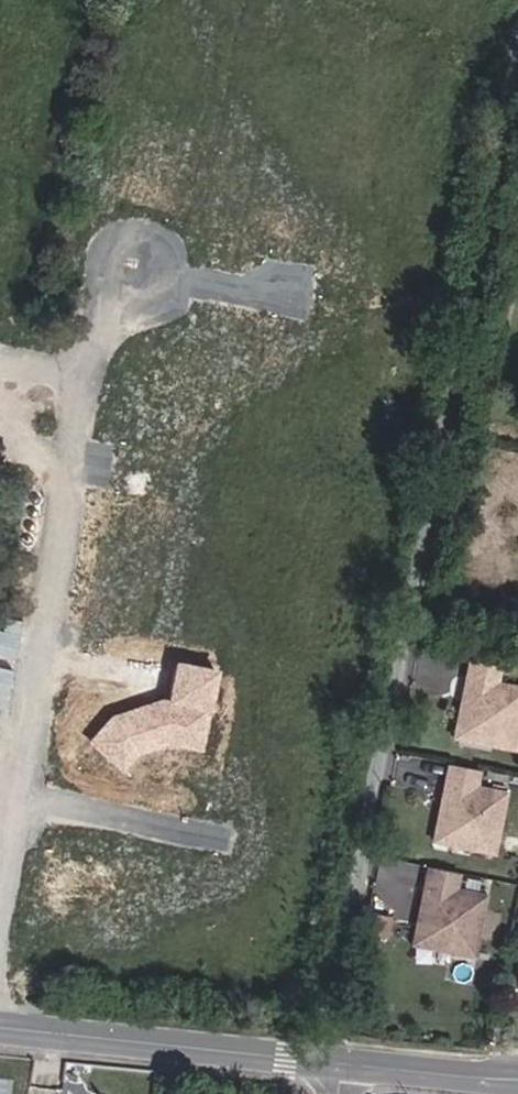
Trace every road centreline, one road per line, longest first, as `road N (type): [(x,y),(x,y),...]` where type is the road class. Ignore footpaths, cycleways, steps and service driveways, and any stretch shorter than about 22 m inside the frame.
road 1 (residential): [(318,1063),(517,28)]
road 2 (residential): [(21,795),(97,335),(136,277),(278,291)]
road 3 (secondary): [(318,1063),(0,1028)]
road 4 (residential): [(21,795),(218,837)]
road 5 (residential): [(0,925),(21,795)]

